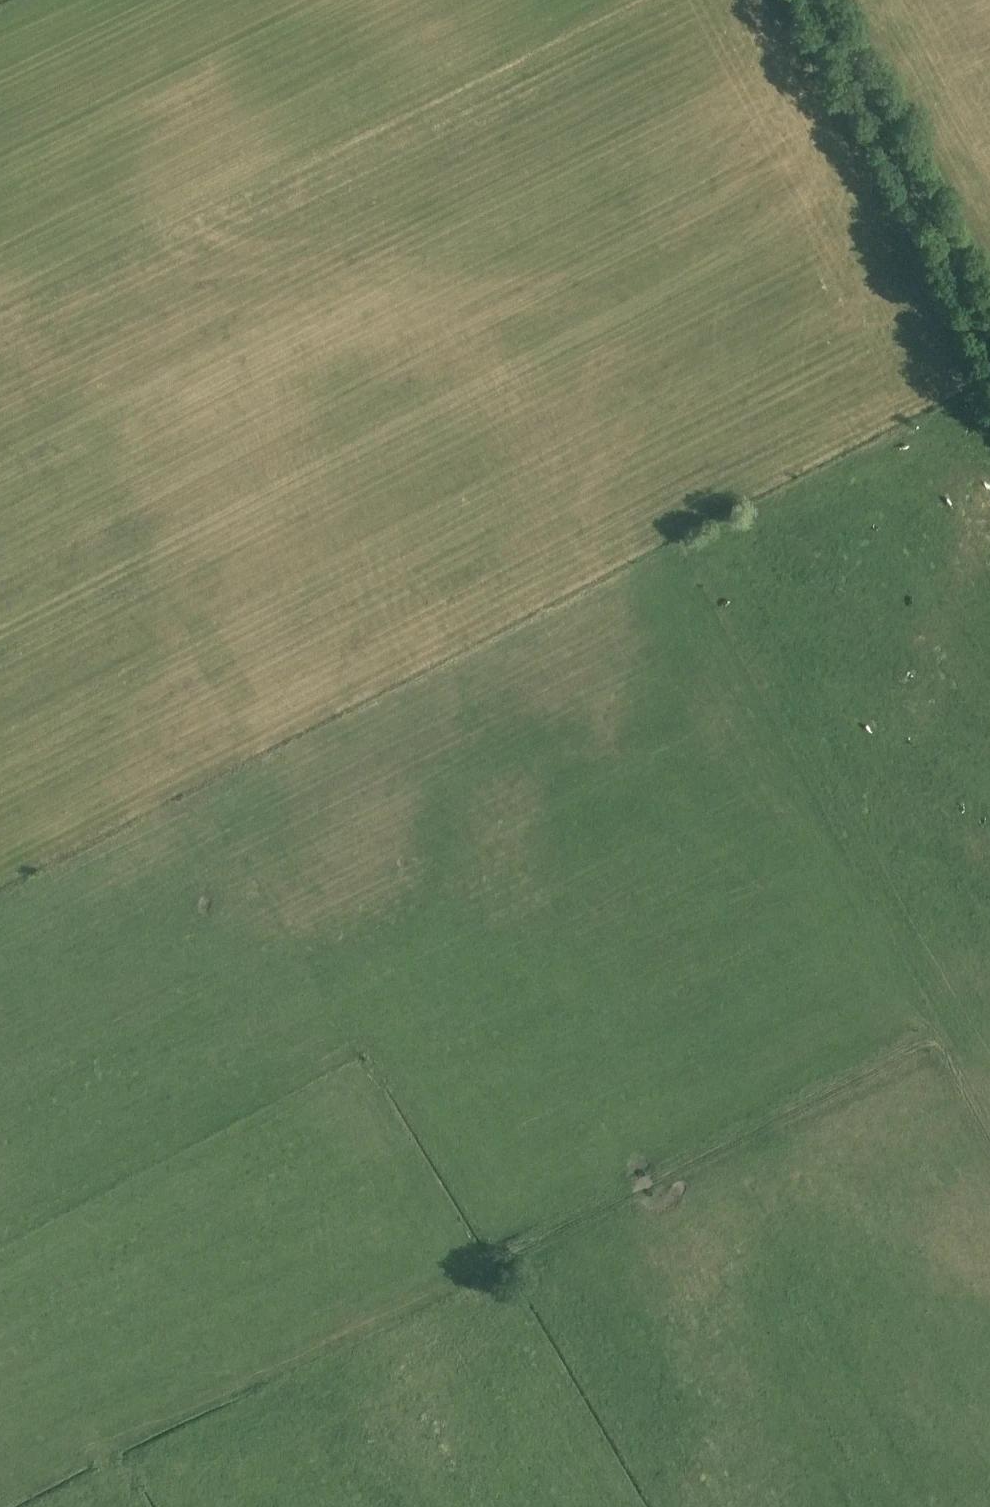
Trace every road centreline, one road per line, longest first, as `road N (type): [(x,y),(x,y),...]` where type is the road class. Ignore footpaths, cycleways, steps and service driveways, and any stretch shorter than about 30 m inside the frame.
road 1 (track): [(989,1136),(946,1055),(479,1272)]
road 2 (track): [(821,0),(989,319)]

